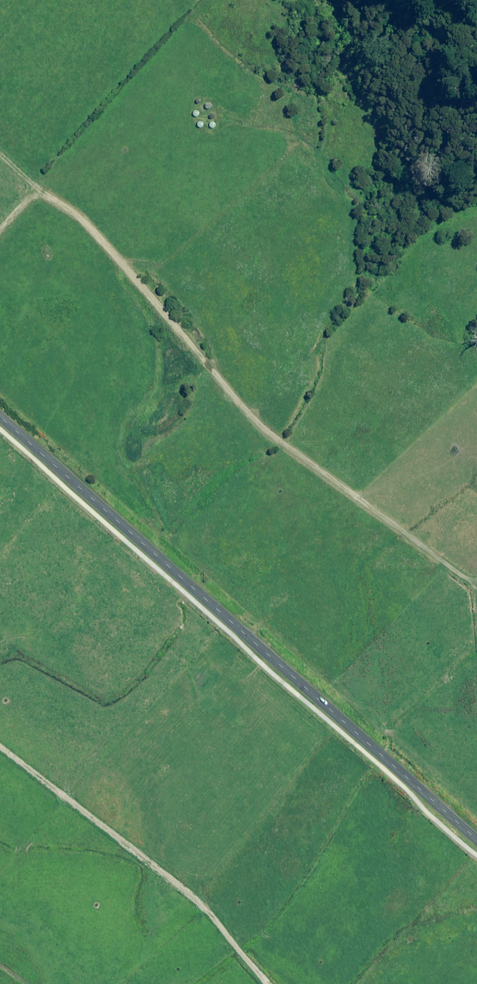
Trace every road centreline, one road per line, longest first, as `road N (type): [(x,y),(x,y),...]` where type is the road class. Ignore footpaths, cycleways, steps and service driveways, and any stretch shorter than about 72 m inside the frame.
road 1 (track): [(0,154),(86,223),(269,435),(476,593)]
road 2 (unclassified): [(0,417),(476,841)]
road 3 (track): [(0,745),(152,860),(266,983)]

